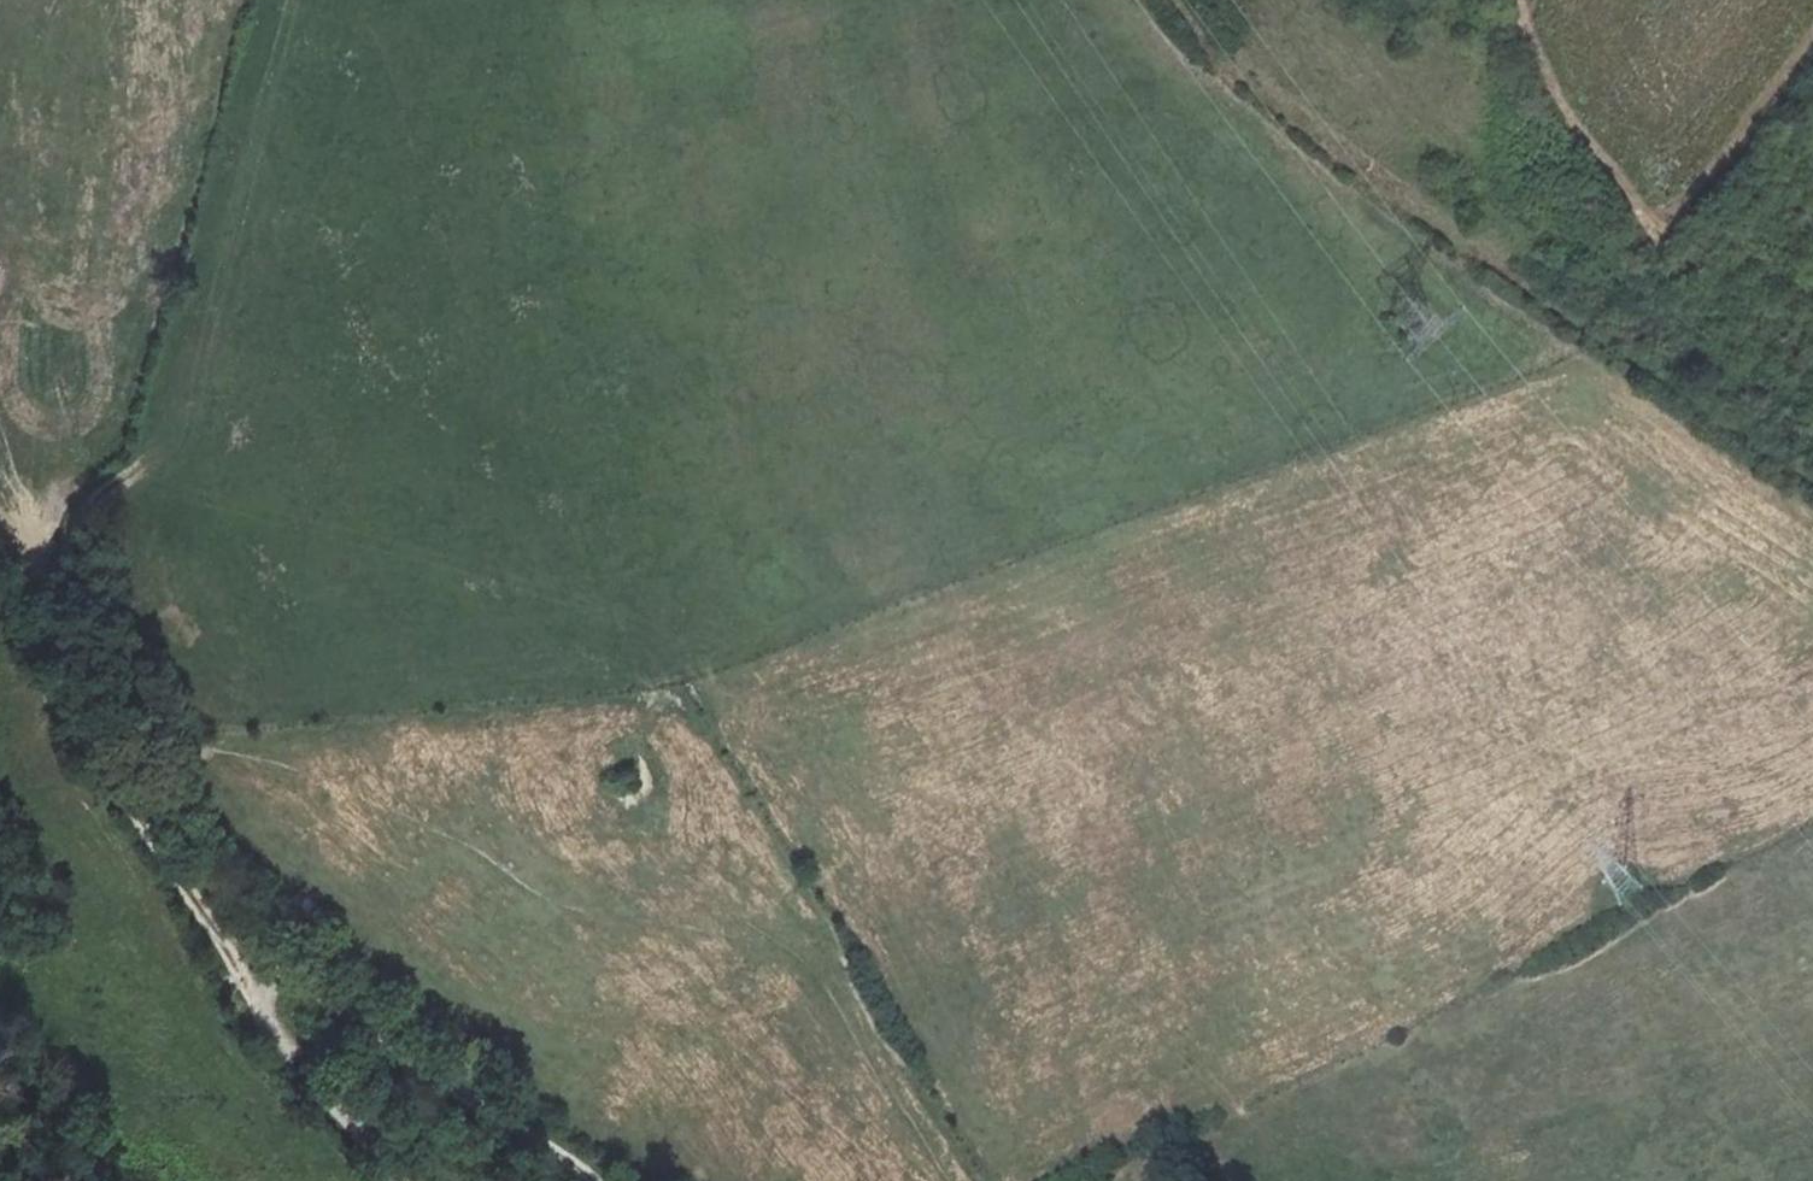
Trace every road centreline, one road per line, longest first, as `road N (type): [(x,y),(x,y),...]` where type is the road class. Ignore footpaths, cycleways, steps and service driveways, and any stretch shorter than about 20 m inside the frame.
road 1 (track): [(24,505),(62,684),(88,743),(227,946),(267,1021),(399,1180)]
road 2 (track): [(591,1180),(401,1057),(294,966),(271,964),(252,994)]
road 3 (track): [(138,468),(100,492),(82,517),(42,600)]

